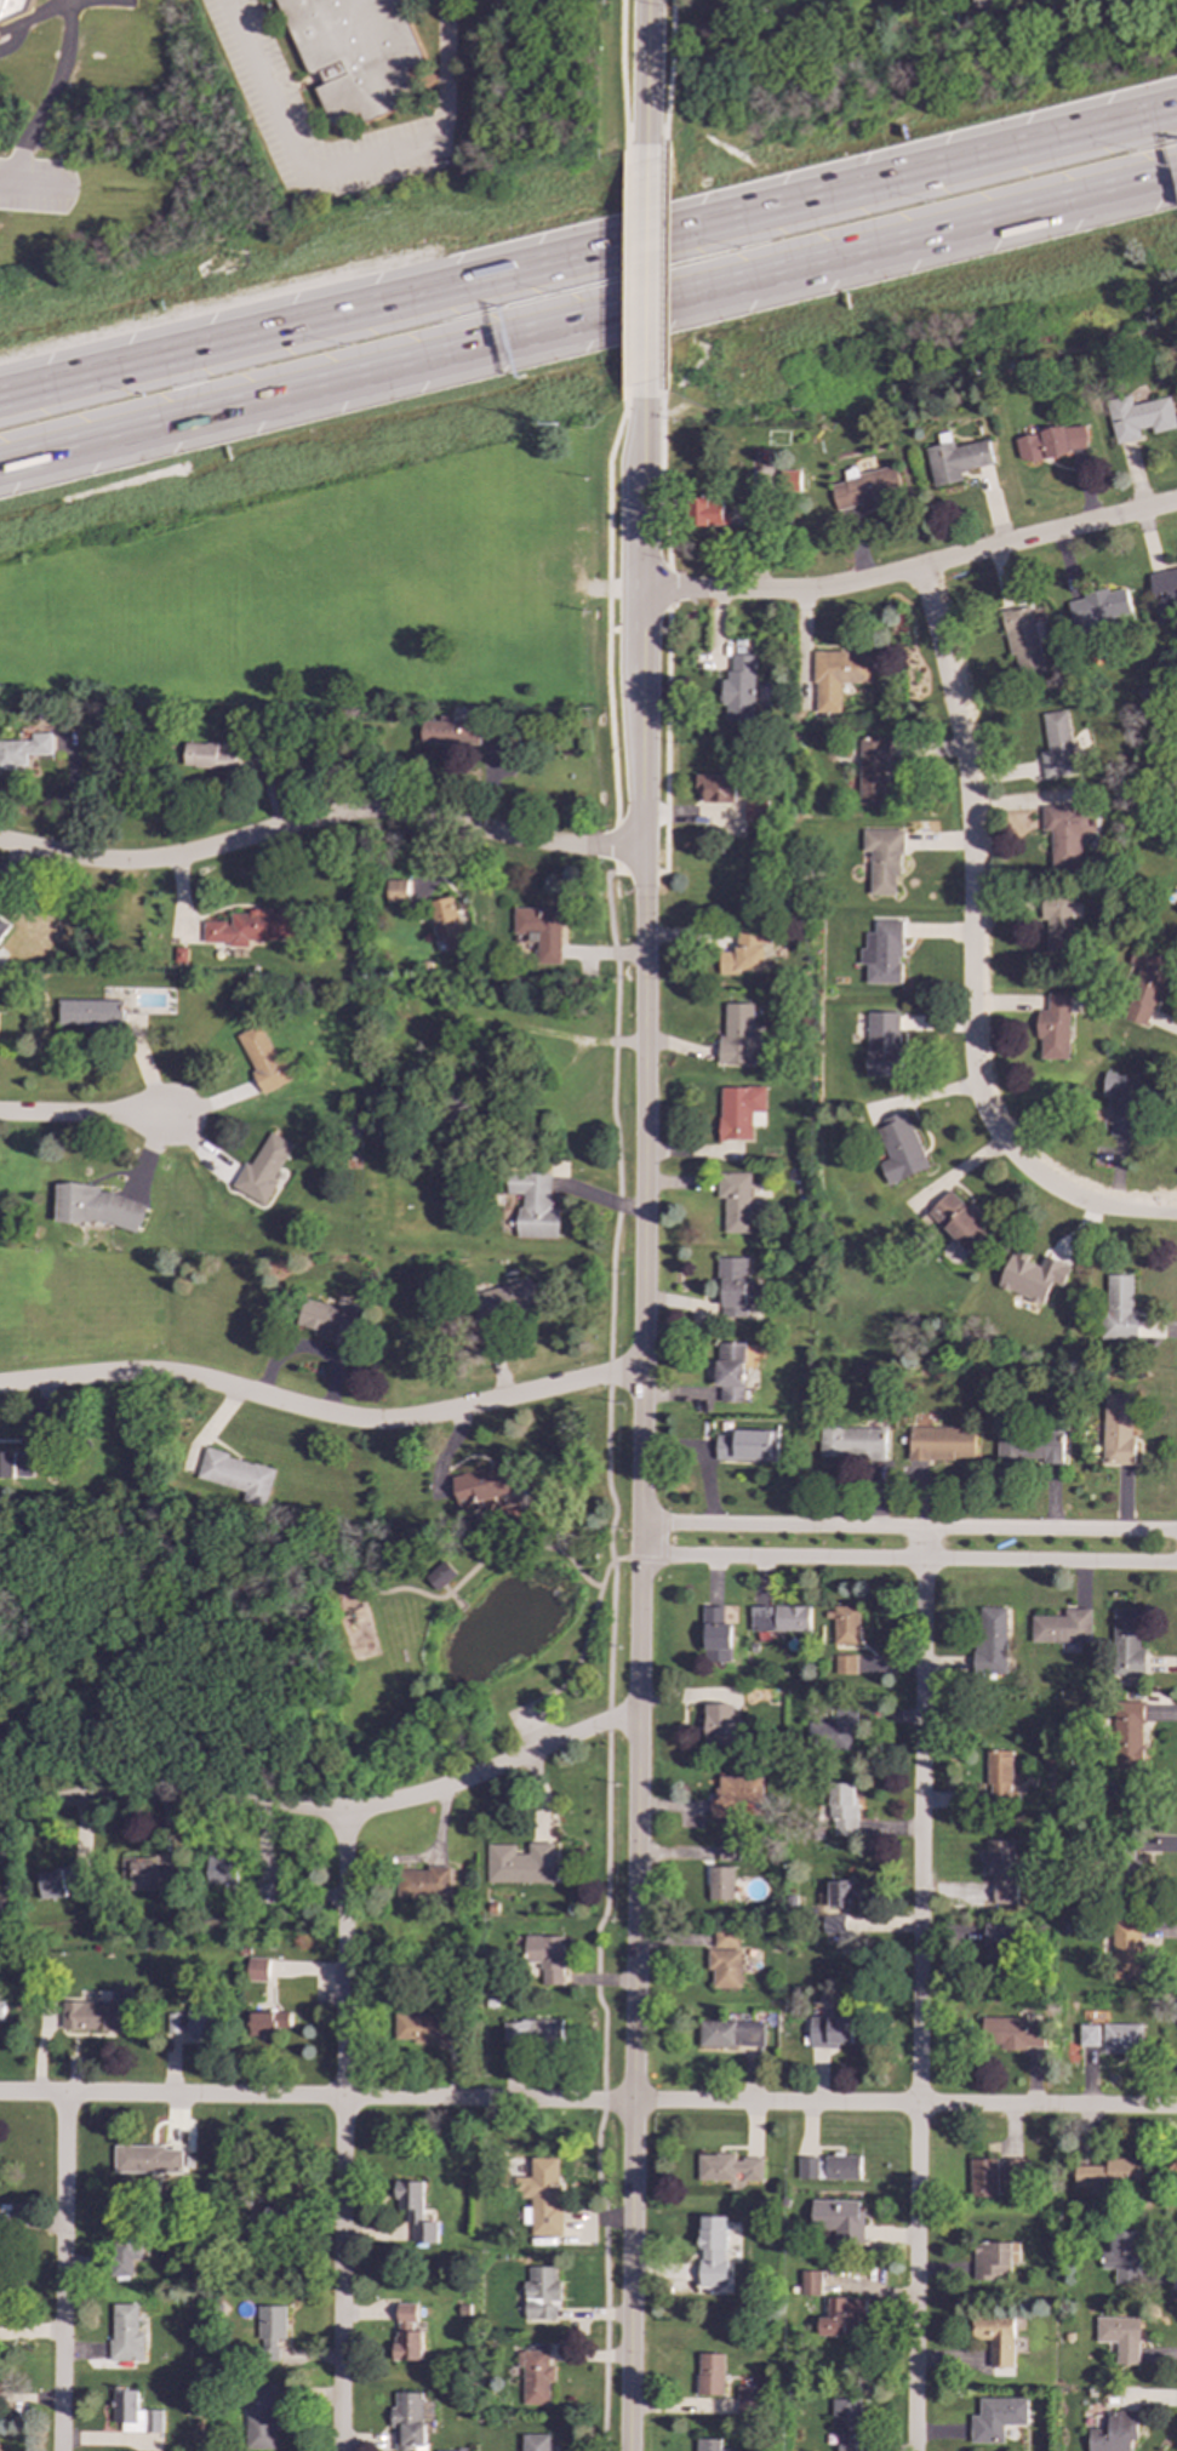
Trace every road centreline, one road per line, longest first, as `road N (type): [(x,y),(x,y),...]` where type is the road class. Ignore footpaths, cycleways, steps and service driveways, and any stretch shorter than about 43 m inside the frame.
road 1 (motorway): [(1176,104),(0,396)]
road 2 (motorway): [(0,466),(1176,175)]
road 3 (residential): [(1176,2109),(0,2095)]
road 4 (tertiary): [(645,398),(639,1522)]
road 5 (residential): [(921,1530),(913,2450)]
road 6 (tertiary): [(639,1558),(630,2450)]
road 7 (residential): [(916,569),(962,767),(972,1067),(988,1120),(1016,1159),(1062,1193),(1085,1204),(1176,1214)]
road 8 (residential): [(647,852),(561,847),(376,815),(321,819),(152,864),(80,861),(0,844)]
road 9 (residential): [(642,1373),(406,1419),(325,1413),(175,1375),(0,1386)]
road 10 (residential): [(345,1811),(340,2450)]
road 11 (residential): [(647,592),(822,587),(1176,500)]
road 12 (residential): [(526,1756),(371,1810),(161,1795),(78,1800),(0,1818)]
road 13 (tertiary): [(1176,1533),(639,1522)]
road 14 (tertiary): [(639,1558),(1176,1565)]
road 15 (residential): [(65,2096),(61,2450)]
road 16 (tertiary): [(647,143),(645,398)]
road 17 (residential): [(167,1118),(0,1114)]
road 18 (tertiary): [(648,0),(647,143)]

